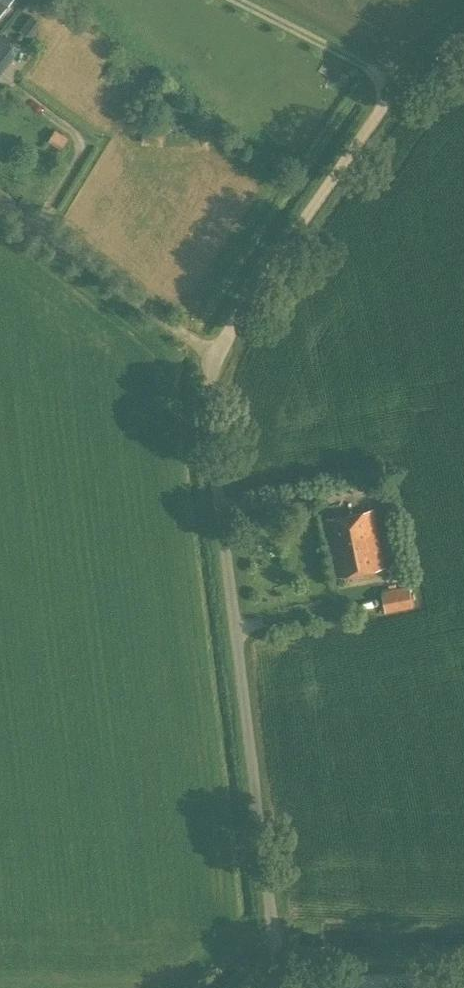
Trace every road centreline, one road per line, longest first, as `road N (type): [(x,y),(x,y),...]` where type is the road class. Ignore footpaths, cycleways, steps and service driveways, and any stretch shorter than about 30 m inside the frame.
road 1 (unclassified): [(273,987),(211,441),(212,352)]
road 2 (track): [(212,352),(429,52),(463,26)]

